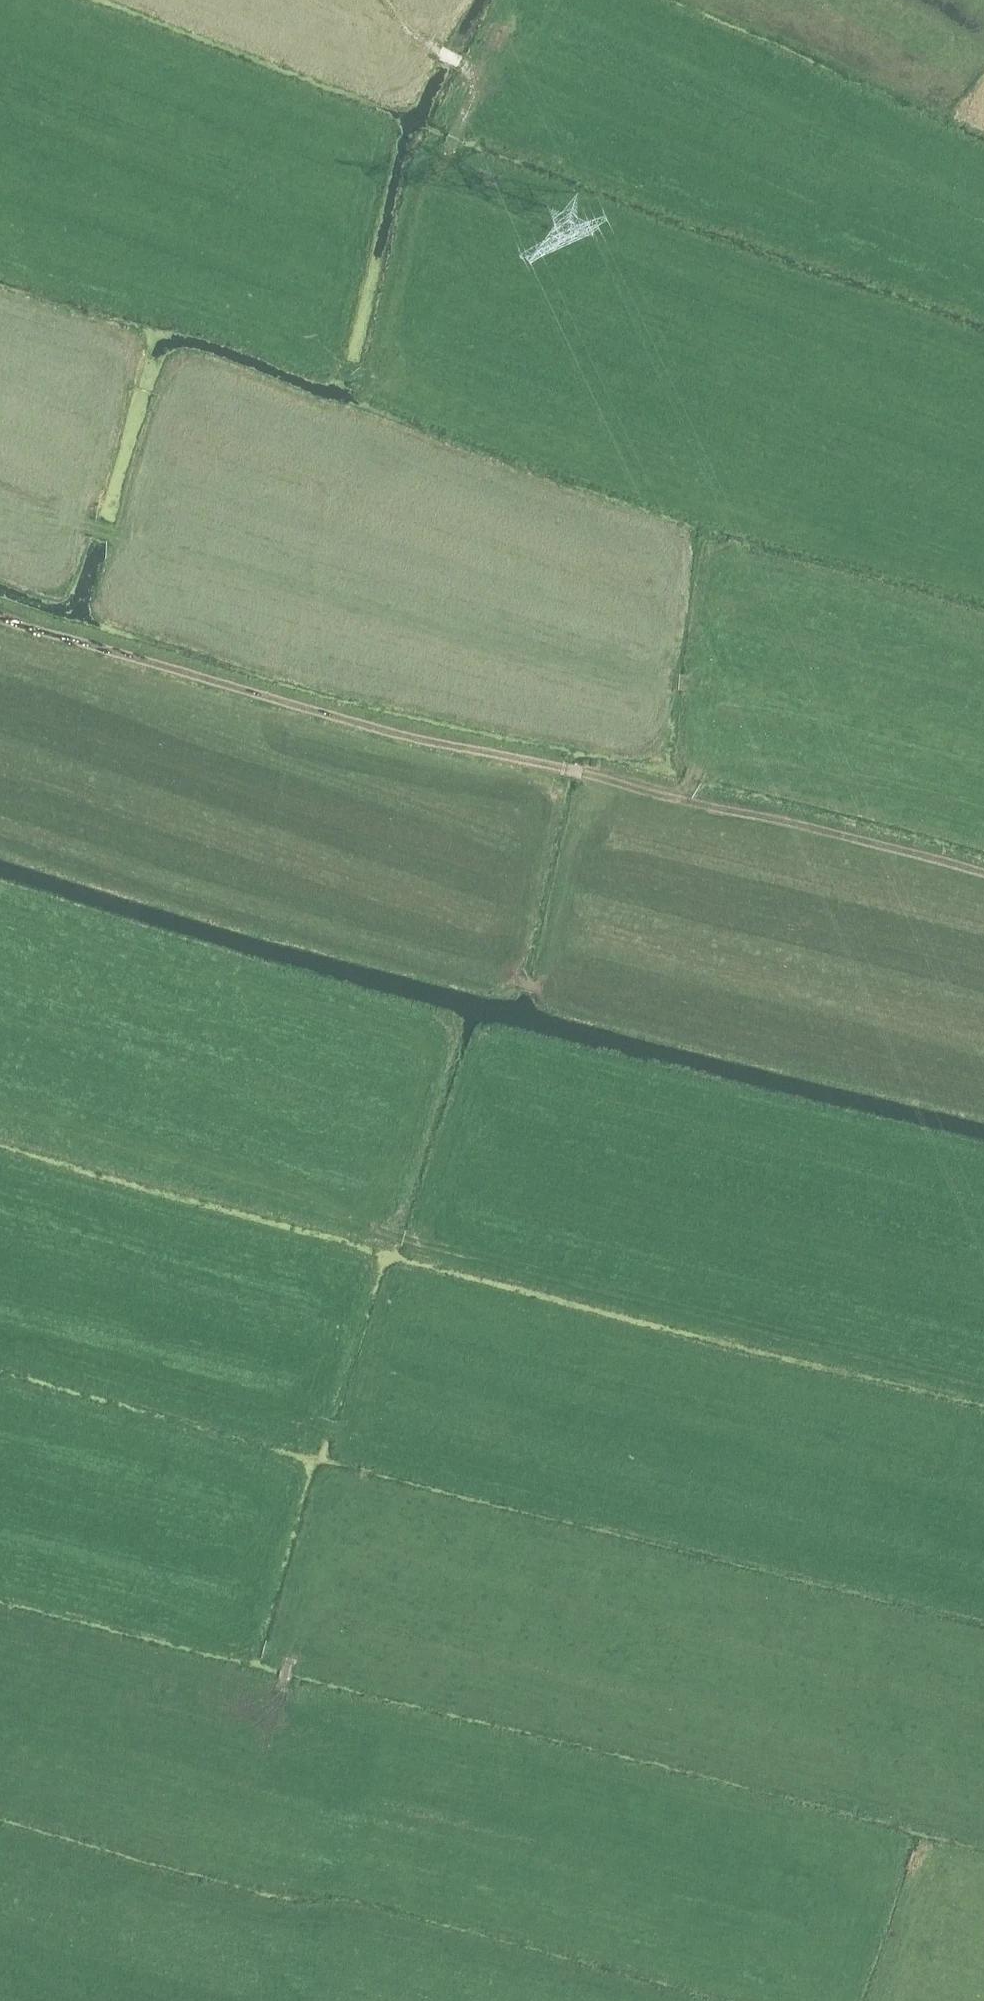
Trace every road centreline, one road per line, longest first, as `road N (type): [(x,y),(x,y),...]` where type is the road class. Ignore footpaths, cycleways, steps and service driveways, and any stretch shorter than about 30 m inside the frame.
road 1 (track): [(983,759),(116,536)]
road 2 (track): [(680,799),(399,737),(0,624)]
road 3 (track): [(0,1577),(287,1659),(280,1692),(243,1719),(146,1680),(0,1647)]
road 4 (track): [(983,877),(680,799)]

